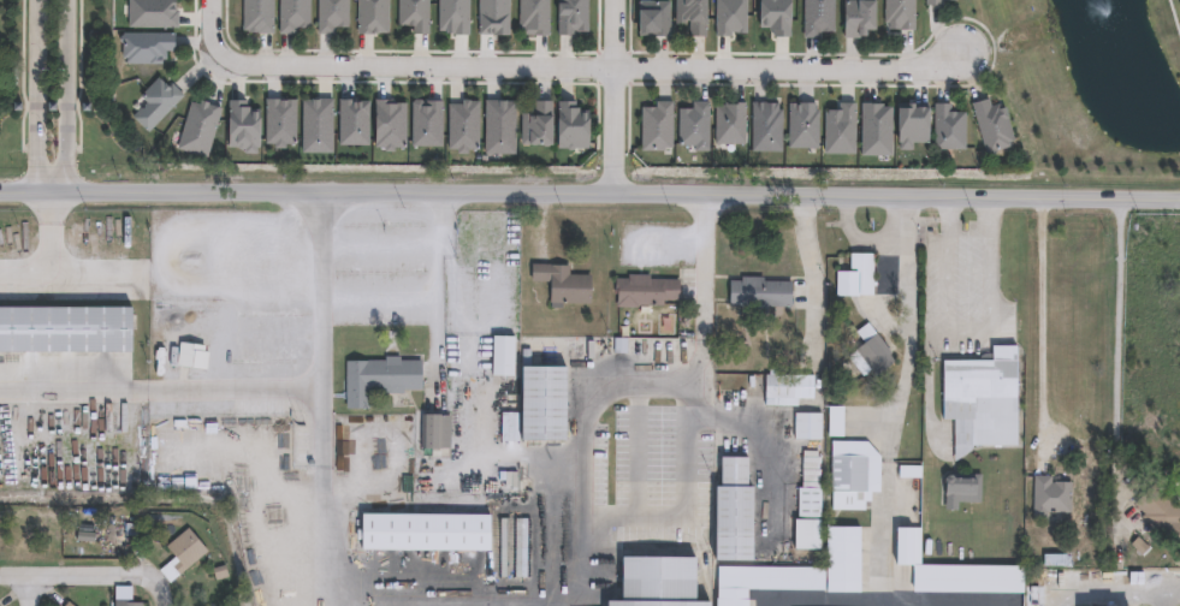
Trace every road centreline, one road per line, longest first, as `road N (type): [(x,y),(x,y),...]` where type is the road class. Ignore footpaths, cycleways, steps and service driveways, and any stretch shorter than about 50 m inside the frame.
road 1 (tertiary): [(0,187),(1179,203)]
road 2 (residential): [(220,57),(253,67),(925,70),(966,48)]
road 3 (residential): [(617,196),(615,0)]
road 4 (tertiary): [(73,186),(70,0)]
road 5 (tertiary): [(35,0),(34,186)]
road 6 (residential): [(0,572),(149,575),(162,605)]

